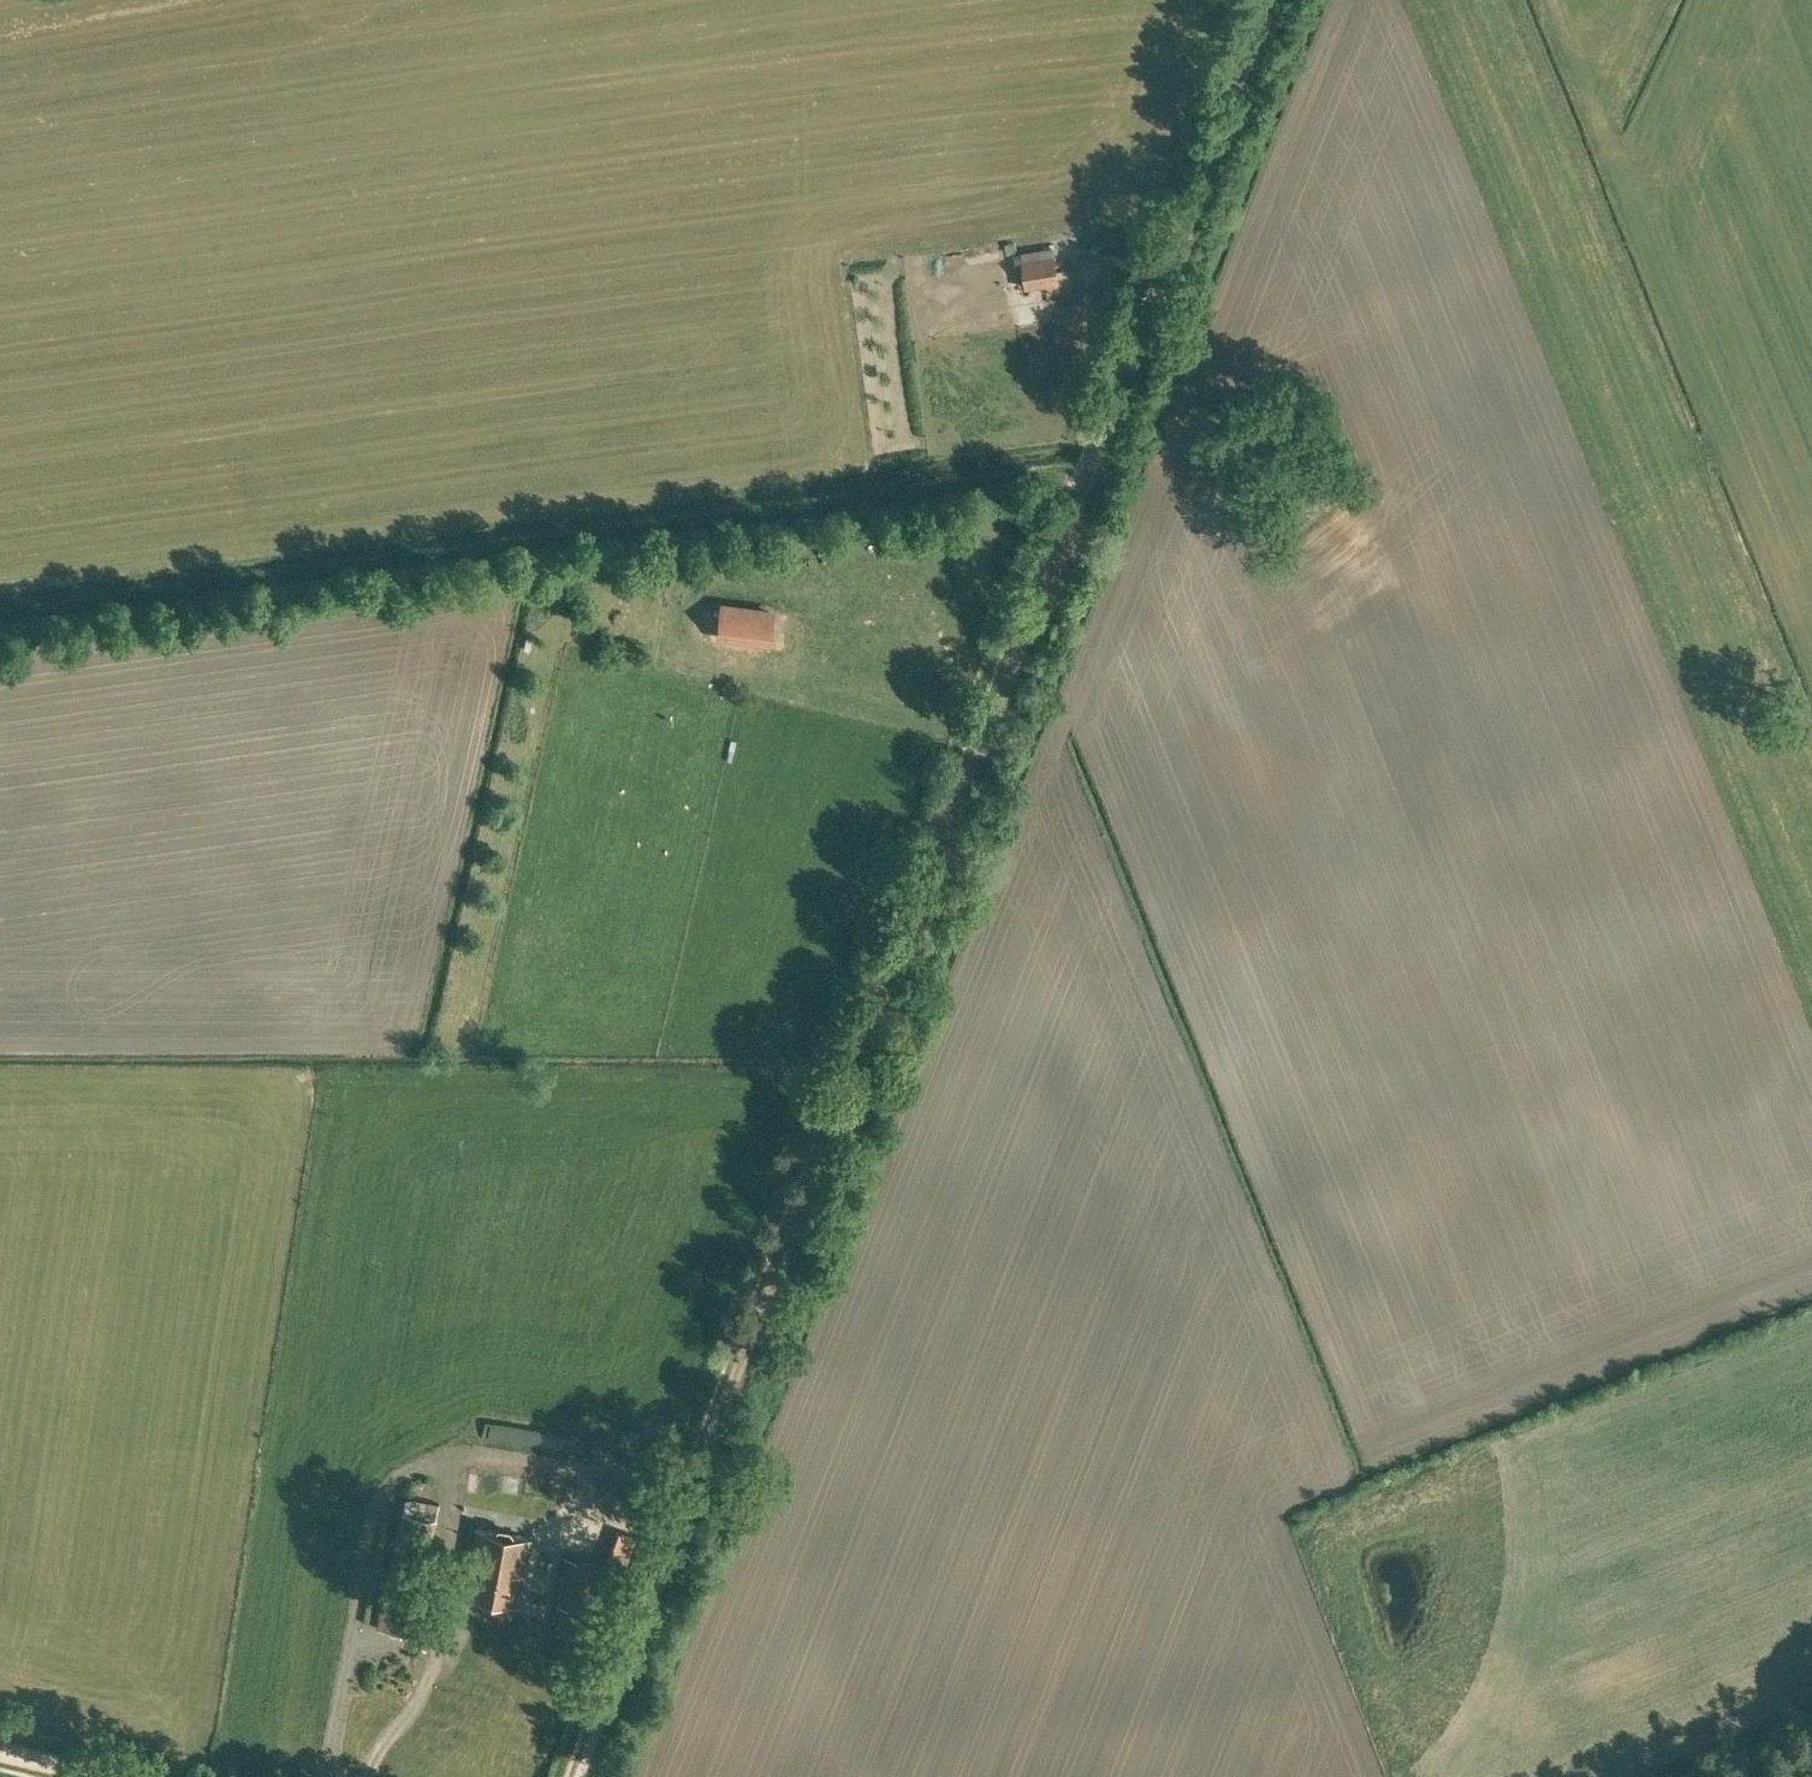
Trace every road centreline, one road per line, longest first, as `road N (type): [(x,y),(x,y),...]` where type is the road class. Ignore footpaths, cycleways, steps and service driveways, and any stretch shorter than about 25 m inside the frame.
road 1 (track): [(1275,0),(576,1776)]

